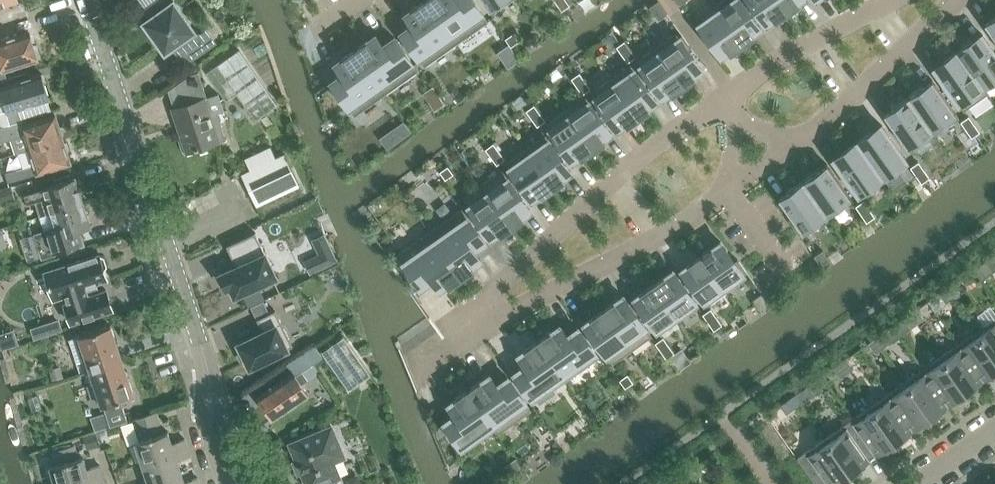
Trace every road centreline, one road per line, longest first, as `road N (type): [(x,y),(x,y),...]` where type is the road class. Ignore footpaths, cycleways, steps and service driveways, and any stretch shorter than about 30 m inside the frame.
road 1 (tertiary): [(208,371),(87,0)]
road 2 (residential): [(730,91),(657,143),(521,264),(475,327)]
road 3 (residential): [(475,327),(668,227),(728,186)]
road 4 (residential): [(798,140),(955,0)]
road 5 (residential): [(890,0),(730,91)]
road 6 (tertiary): [(250,483),(208,371)]

